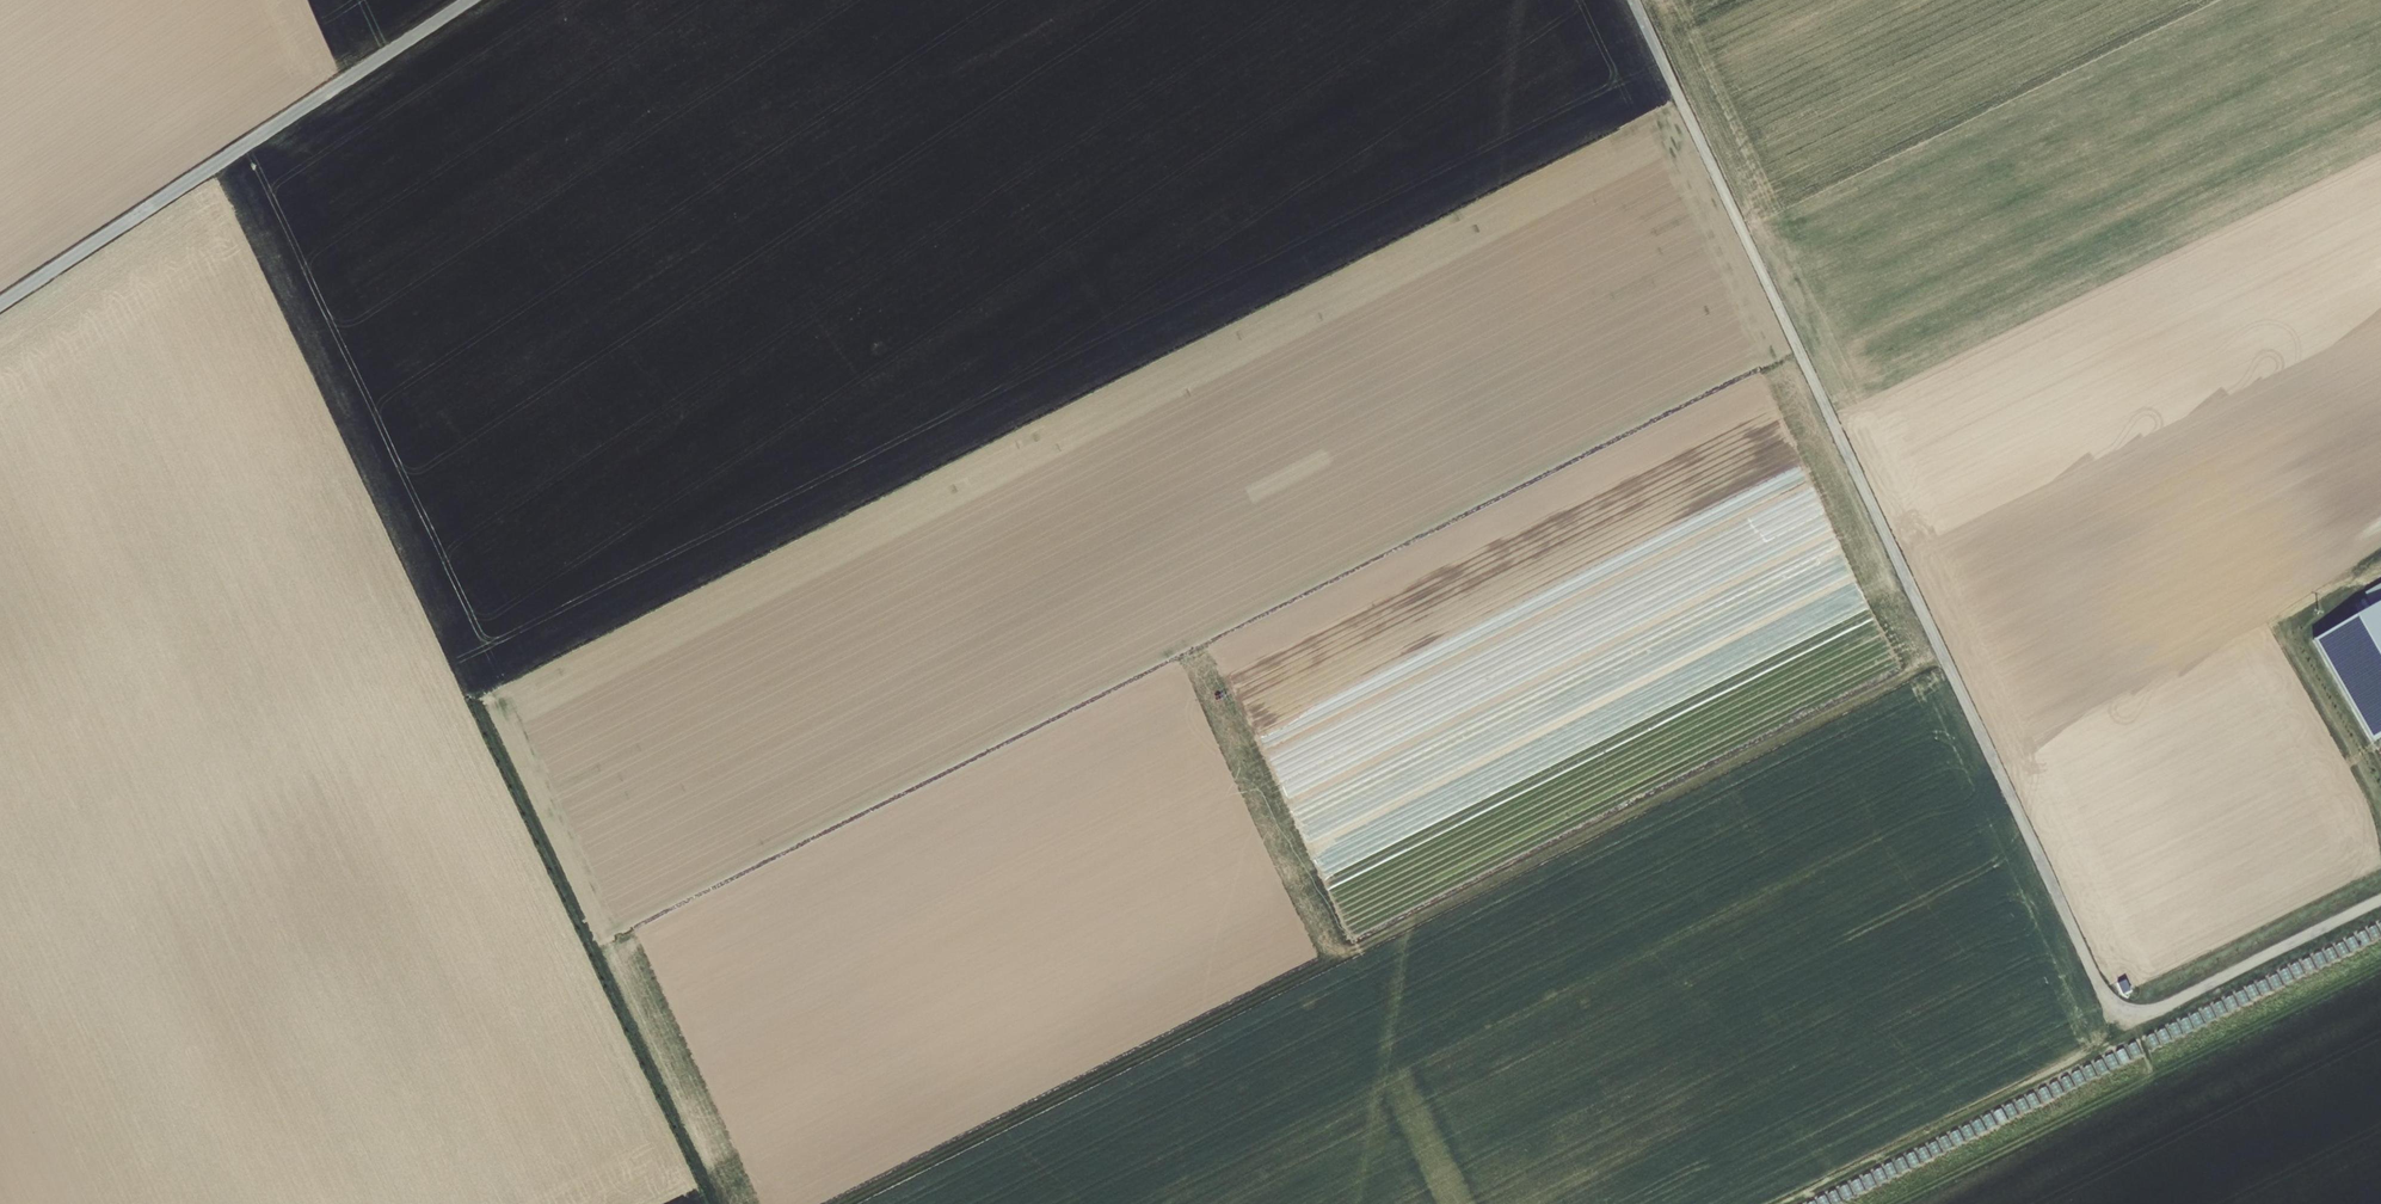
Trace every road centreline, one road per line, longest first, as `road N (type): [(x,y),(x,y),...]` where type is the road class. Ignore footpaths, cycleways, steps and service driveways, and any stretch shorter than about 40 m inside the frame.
road 1 (unclassified): [(1633,0),(2110,1001),(2140,1010),(2168,1004),(2380,899)]
road 2 (unclassified): [(0,303),(466,0)]

